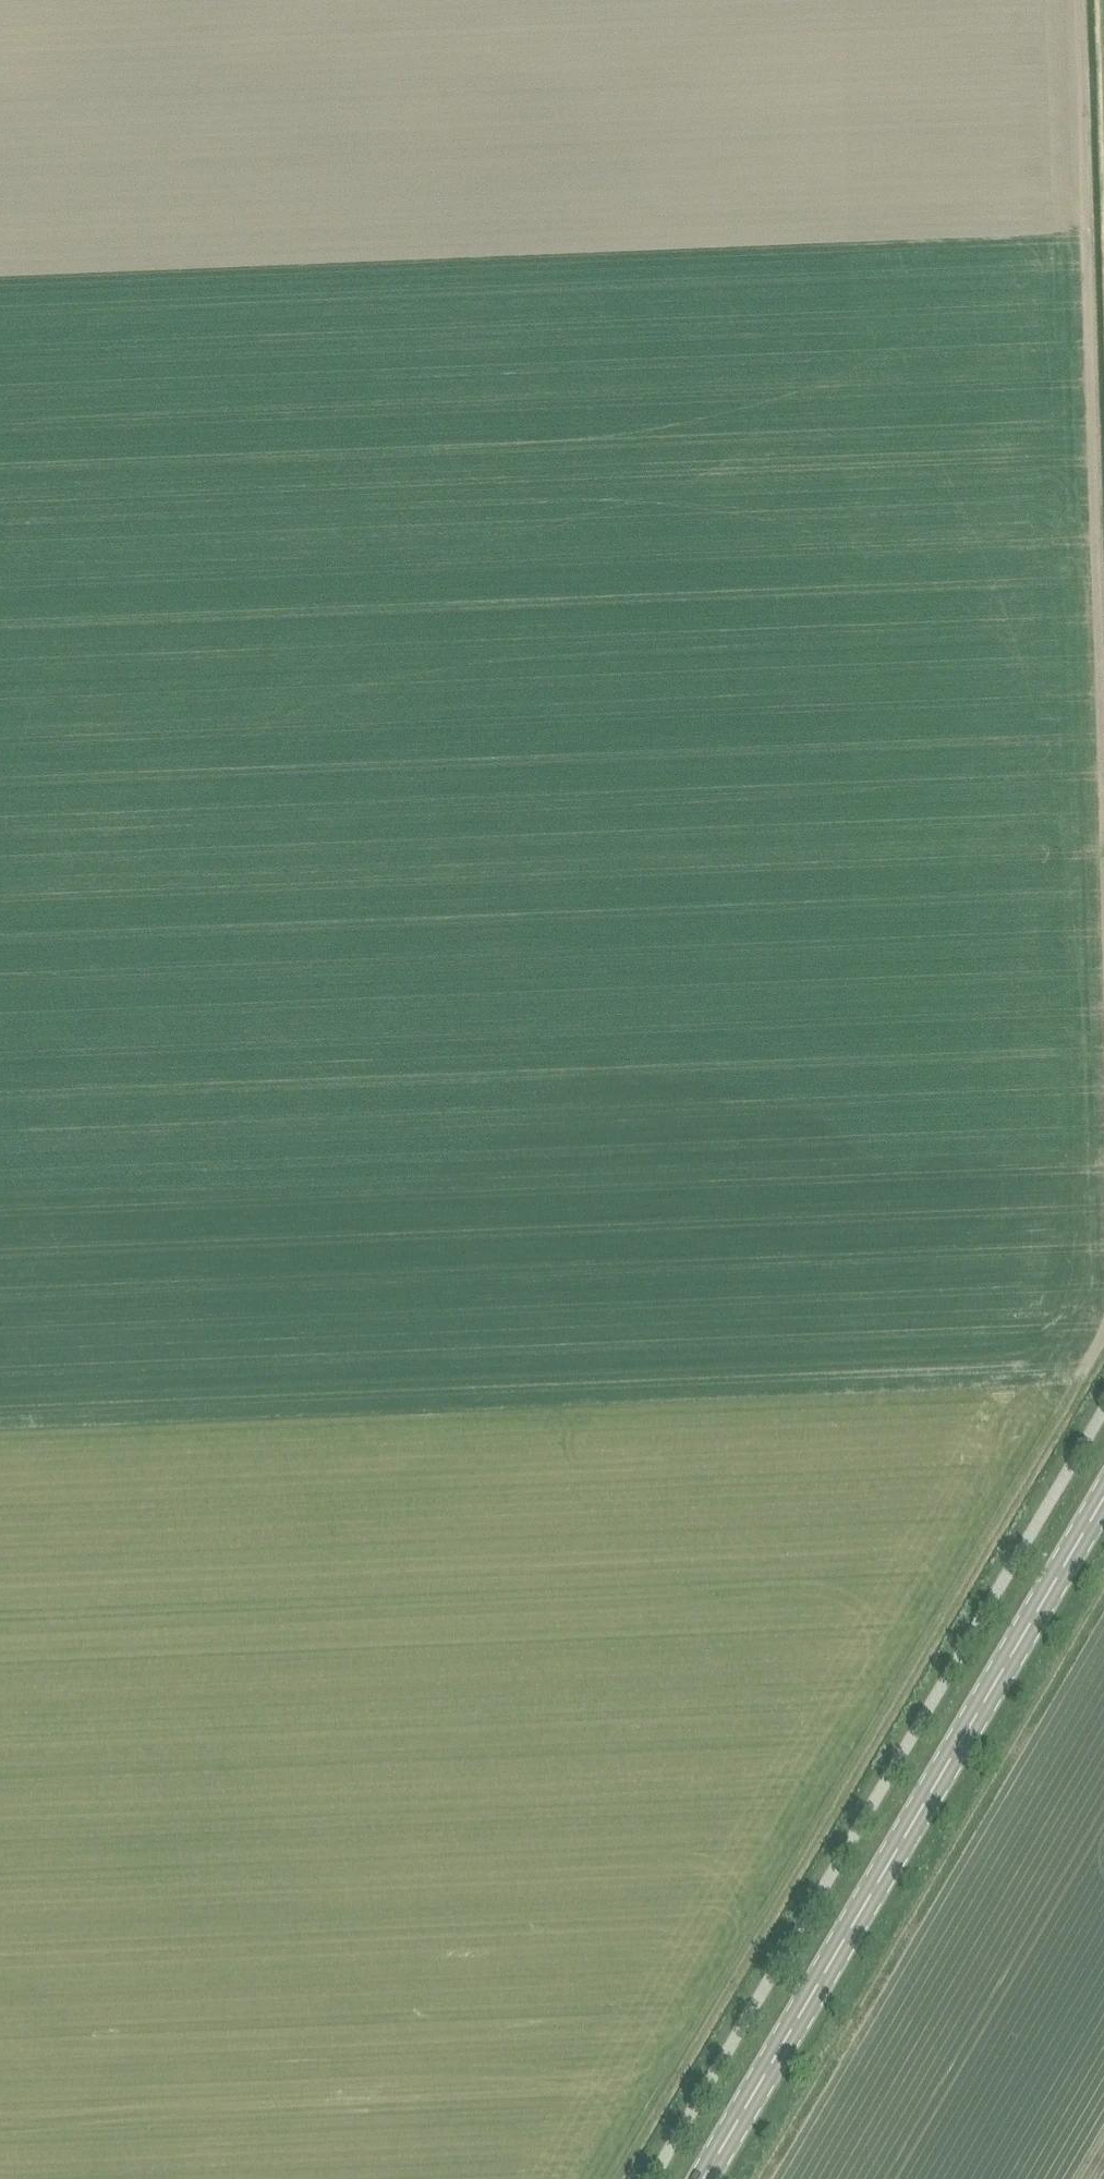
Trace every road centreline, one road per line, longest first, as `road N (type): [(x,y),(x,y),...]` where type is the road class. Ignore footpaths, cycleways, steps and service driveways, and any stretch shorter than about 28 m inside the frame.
road 1 (primary): [(703,2178),(1103,1497)]

